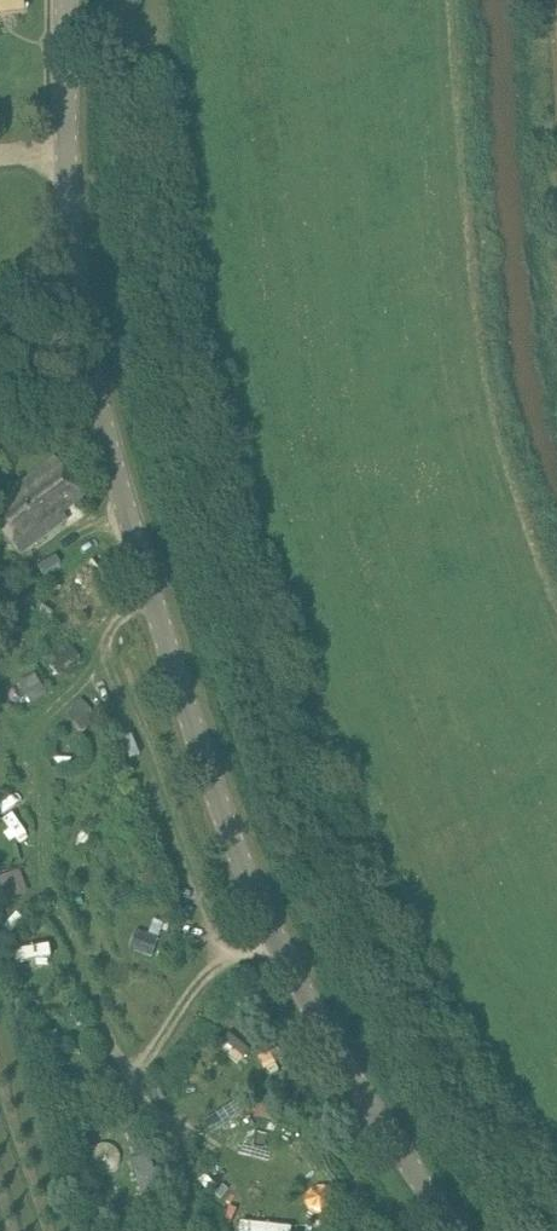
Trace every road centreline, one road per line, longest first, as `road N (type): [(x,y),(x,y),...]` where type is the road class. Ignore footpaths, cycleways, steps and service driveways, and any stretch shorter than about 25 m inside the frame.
road 1 (unclassified): [(460,1230),(360,1083),(292,949),(180,664),(85,326),(74,256),(74,0)]

